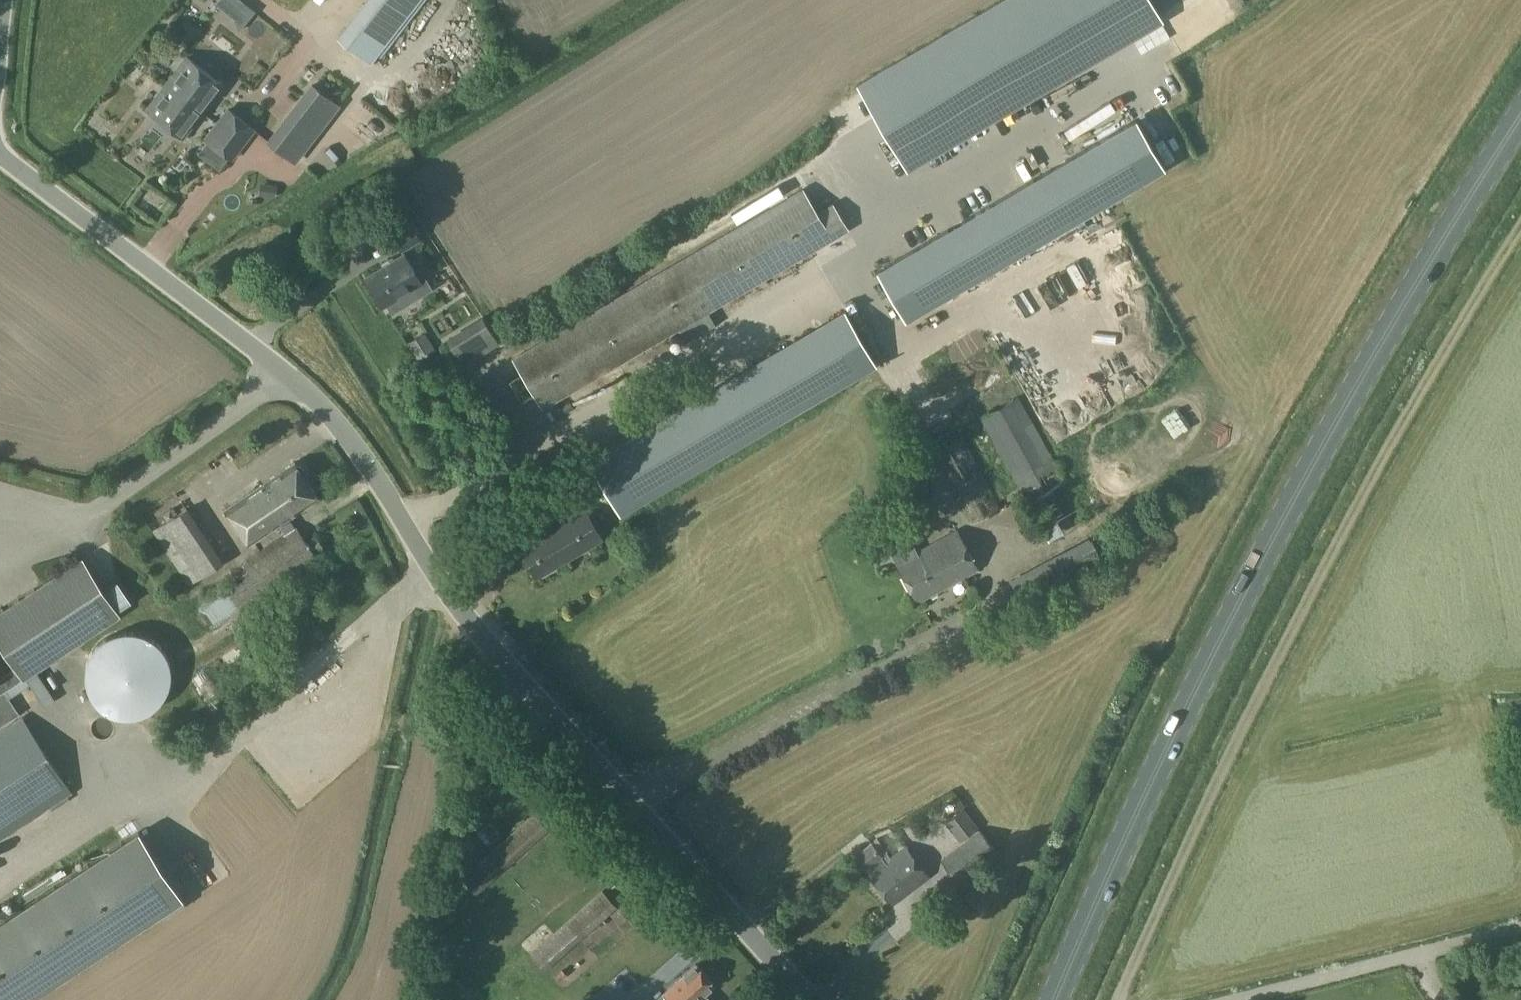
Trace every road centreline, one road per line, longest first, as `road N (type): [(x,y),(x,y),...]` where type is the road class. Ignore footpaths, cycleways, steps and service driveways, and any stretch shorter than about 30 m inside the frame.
road 1 (unclassified): [(811,999),(498,656),(345,428),(262,354),(0,155)]
road 2 (primary): [(1053,999),(1275,533),(1377,347),(1520,116)]
road 3 (track): [(1118,999),(1295,624),(1385,453),(1520,228)]
road 4 (track): [(1235,999),(1520,926)]

